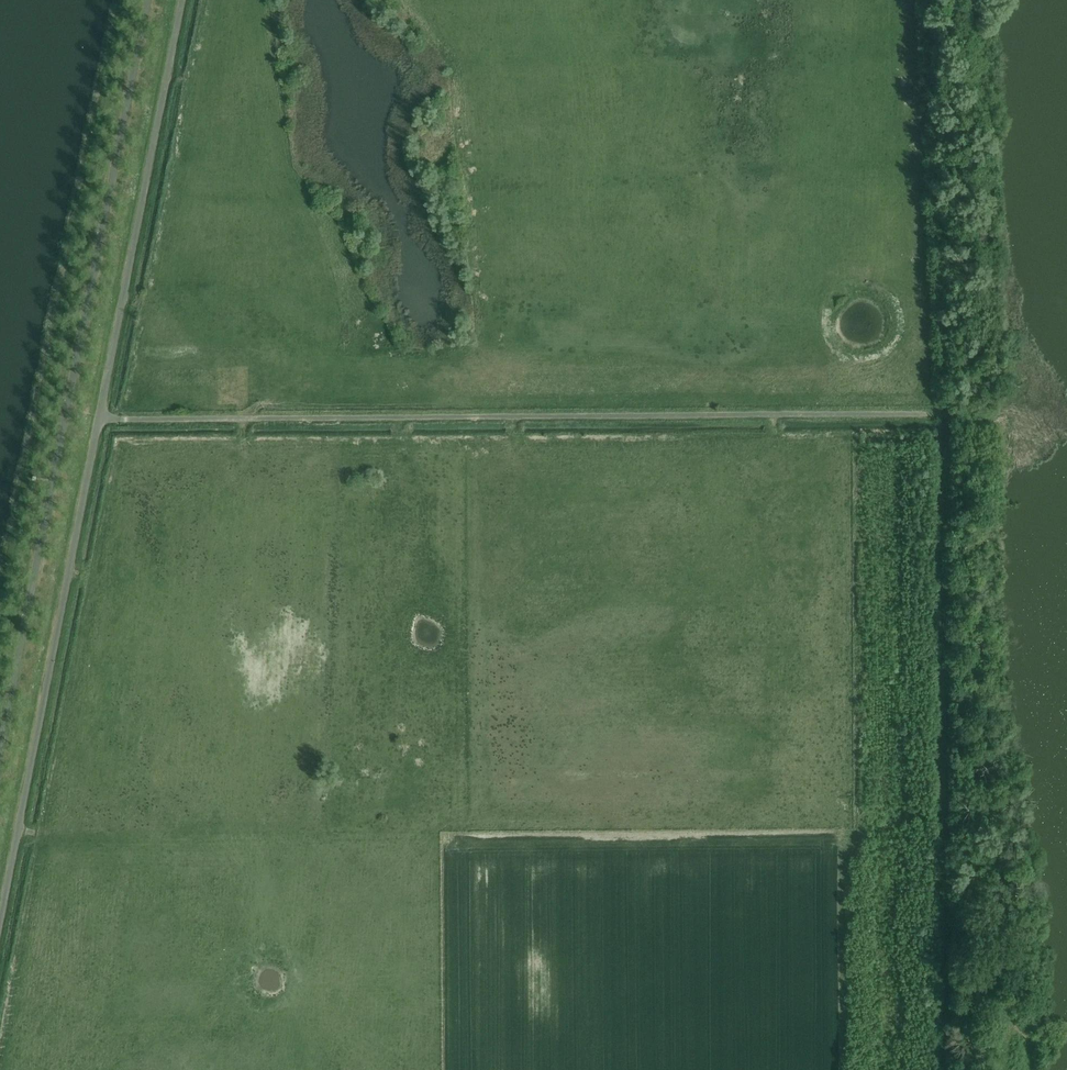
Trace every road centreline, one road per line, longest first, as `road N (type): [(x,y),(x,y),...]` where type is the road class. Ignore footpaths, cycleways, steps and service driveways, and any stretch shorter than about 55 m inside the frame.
road 1 (unclassified): [(101,426),(947,415)]
road 2 (unclassified): [(0,747),(148,0)]
road 3 (unclassified): [(0,930),(101,426)]
road 4 (unclassified): [(101,426),(186,0)]
road 5 (track): [(947,415),(951,385),(988,333),(976,0)]
road 6 (track): [(955,734),(954,1069)]
road 7 (track): [(947,415),(955,734)]

